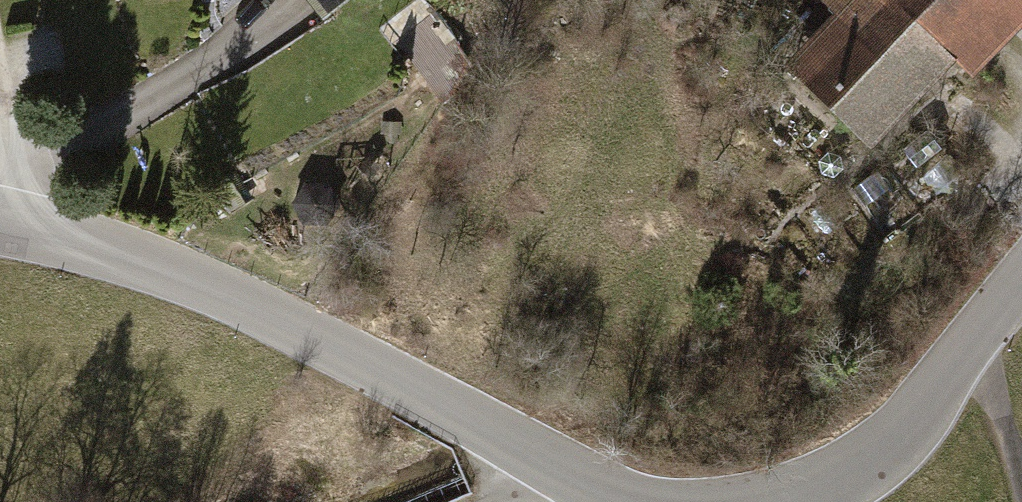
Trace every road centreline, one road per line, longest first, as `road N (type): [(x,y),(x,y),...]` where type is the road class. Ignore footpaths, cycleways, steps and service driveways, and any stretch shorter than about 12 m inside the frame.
road 1 (unclassified): [(641,501),(179,274),(0,218)]
road 2 (unclassified): [(1021,272),(897,436),(837,481),(775,501)]
road 3 (track): [(1021,475),(994,393),(960,351)]

